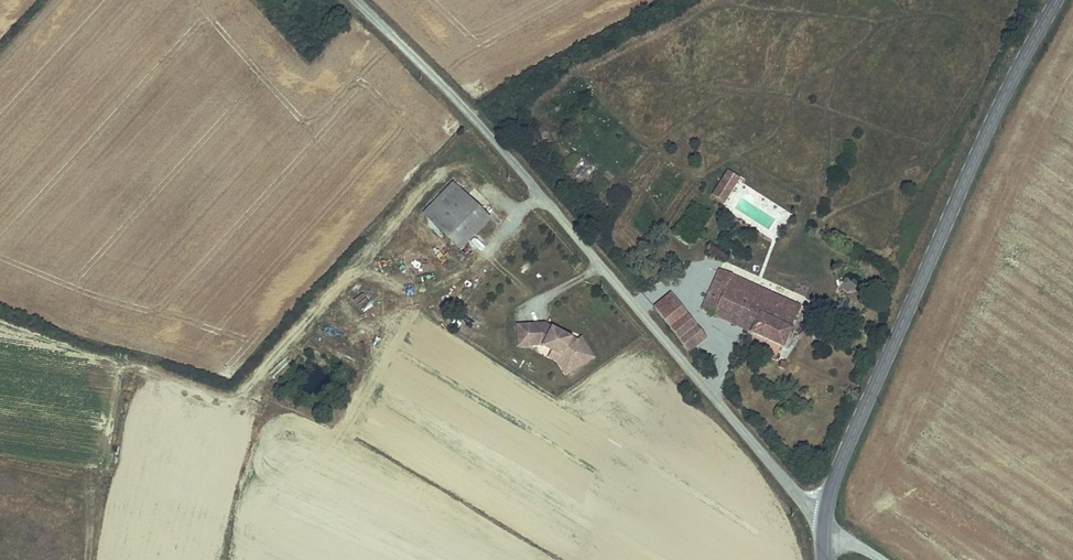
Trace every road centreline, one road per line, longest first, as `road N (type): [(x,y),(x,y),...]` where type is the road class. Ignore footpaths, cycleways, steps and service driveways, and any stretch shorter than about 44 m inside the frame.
road 1 (unclassified): [(358,0),(472,114),(818,521)]
road 2 (track): [(107,559),(140,380),(160,374),(219,387),(257,376),(472,114)]
road 3 (secondary): [(1057,0),(964,182),(818,521)]

